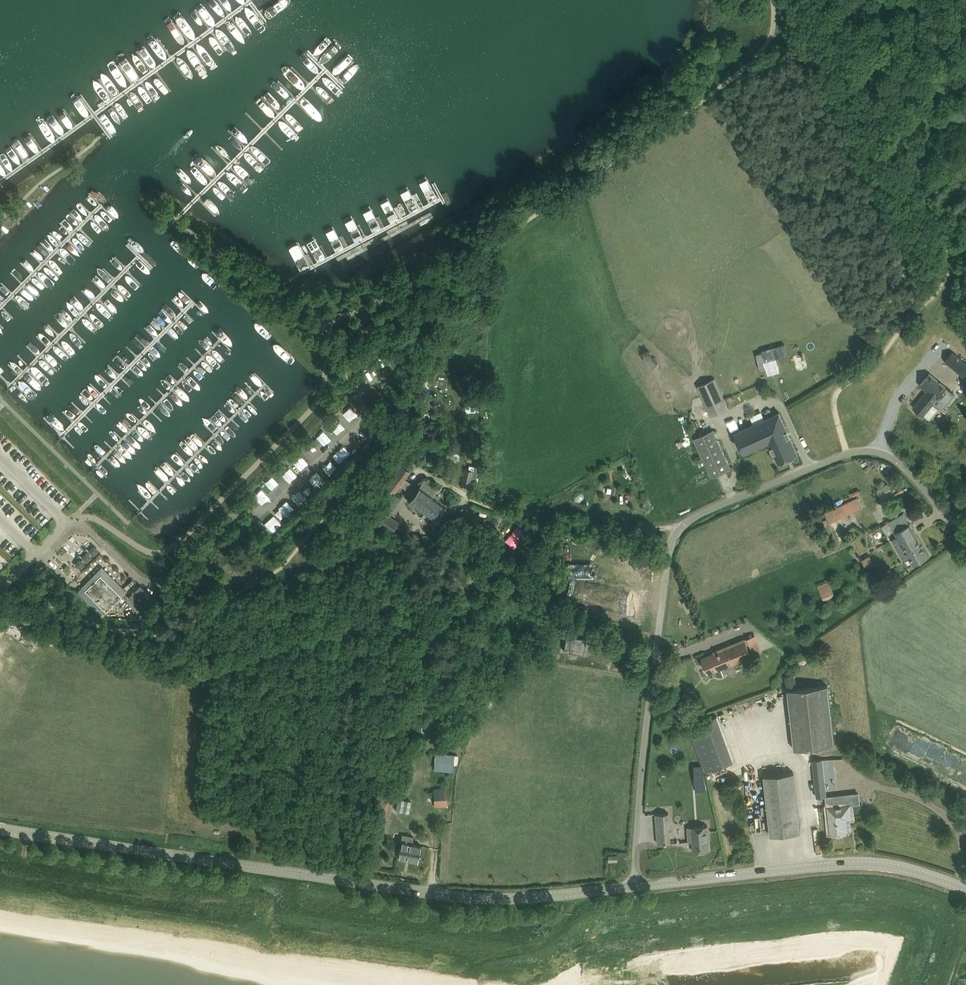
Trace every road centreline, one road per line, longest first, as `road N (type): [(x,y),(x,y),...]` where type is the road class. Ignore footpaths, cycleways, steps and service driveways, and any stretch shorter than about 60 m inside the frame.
road 1 (tertiary): [(634,887),(520,896),(399,893),(0,827)]
road 2 (unclassified): [(634,887),(644,747),(673,540),(701,512),(849,451)]
road 3 (tertiary): [(965,887),(869,863),(634,887)]
road 4 (track): [(384,440),(469,497),(505,510),(644,530),(687,521)]
road 5 (track): [(946,255),(944,283),(833,400),(849,451)]
road 6 (unclassified): [(965,533),(906,465),(873,451),(849,451)]

